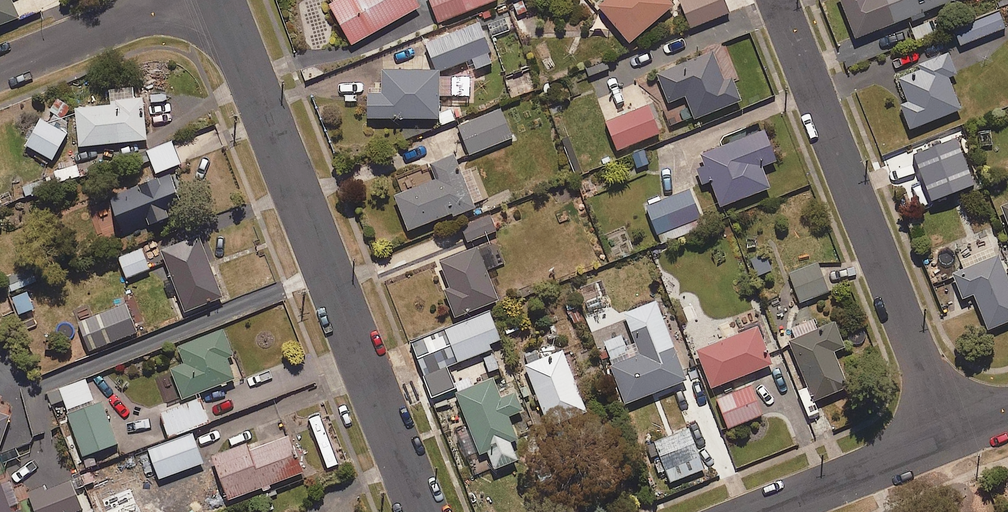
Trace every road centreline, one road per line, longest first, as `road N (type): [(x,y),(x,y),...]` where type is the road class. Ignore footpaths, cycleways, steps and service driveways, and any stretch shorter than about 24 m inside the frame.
road 1 (residential): [(425,511),(219,0)]
road 2 (residential): [(777,0),(950,438)]
road 3 (residential): [(950,438),(764,511)]
road 4 (residential): [(0,68),(175,0)]

